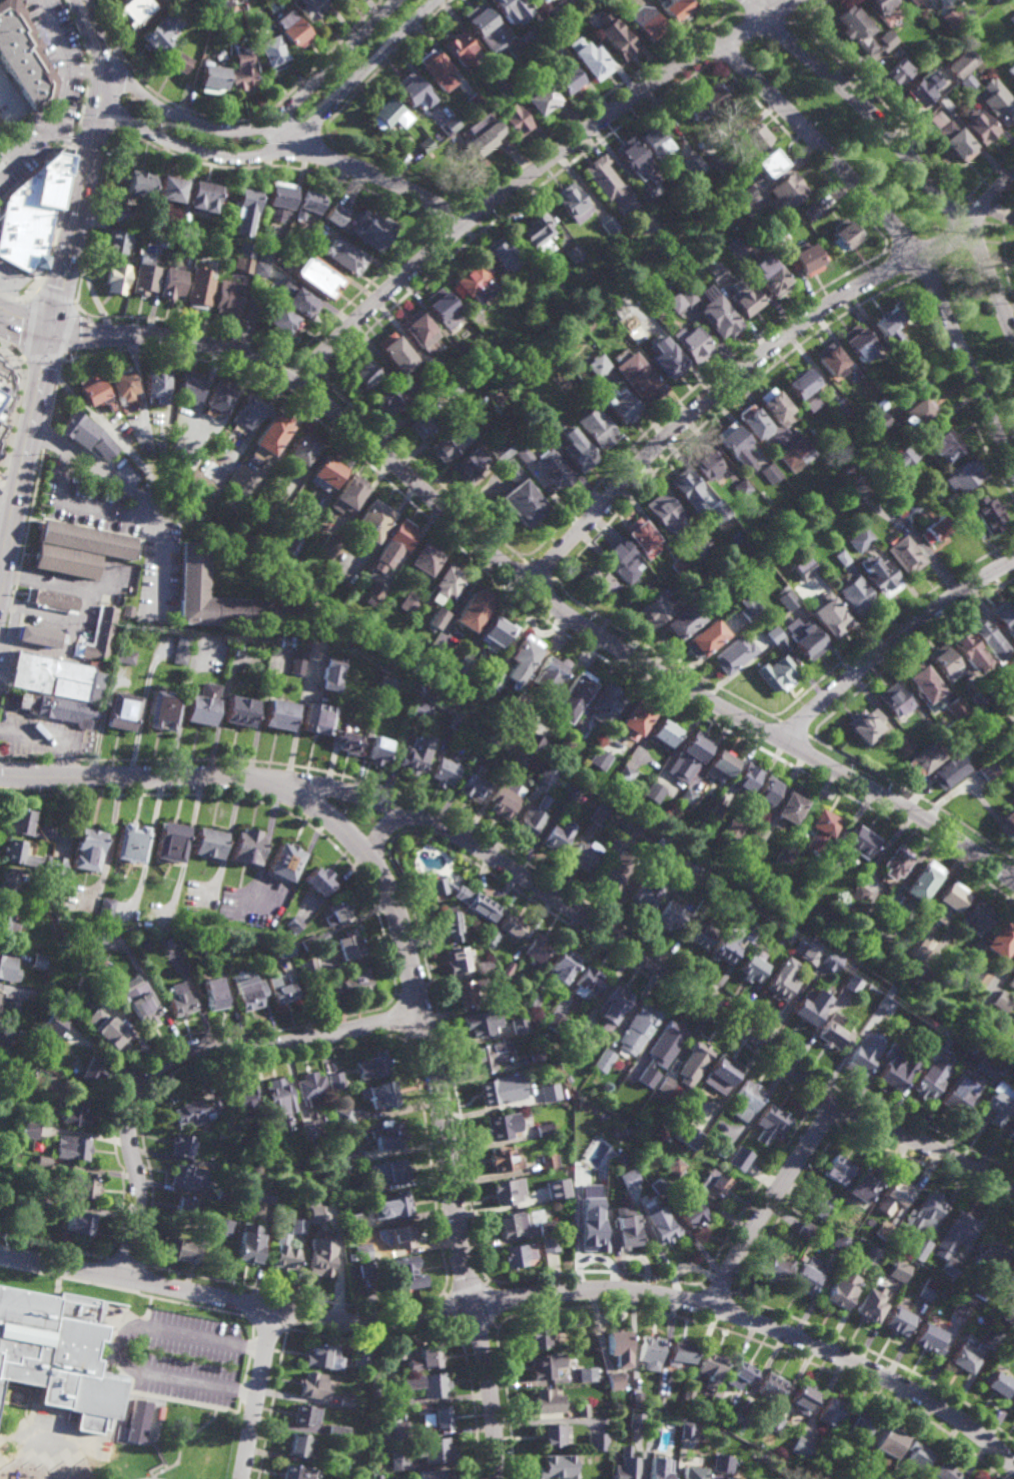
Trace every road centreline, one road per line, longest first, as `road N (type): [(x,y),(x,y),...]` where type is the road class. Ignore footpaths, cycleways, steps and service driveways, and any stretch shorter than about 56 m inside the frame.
road 1 (tertiary): [(50,338),(171,338),(277,372),(362,435),(561,612),(937,827),(1013,882)]
road 2 (residential): [(0,1245),(376,1325),(582,1290),(715,1308),(903,1387),(956,1417),(1013,1466)]
road 3 (residential): [(0,777),(258,784),(326,816),(366,857),(394,907),(439,1102),(490,1395),(496,1478)]
road 4 (residential): [(239,780),(337,789),(450,832),(735,1020),(845,1114),(926,1145),(1013,1196)]
road 5 (residential): [(1013,173),(964,225),(834,299),(733,375),(529,586)]
road 6 (residential): [(795,0),(442,242),(297,385)]
road 7 (residential): [(729,43),(741,67),(821,142),(922,262),(1013,468)]
road 8 (residential): [(421,1017),(277,1046),(201,1047),(149,1074),(129,1110),(140,1198),(127,1269)]
road 9 (residential): [(1013,341),(964,225),(858,99),(764,19)]
road 10 (residential): [(100,104),(193,152),(266,156),(295,142),(441,0)]
road 11 (residential): [(400,0),(280,119),(244,132),(212,130),(160,109),(105,61)]
road 12 (primary): [(81,0),(104,75),(50,338)]
road 13 (residential): [(1013,561),(899,634),(779,741)]
road 14 (primary): [(50,338),(0,572)]
road 15 (residential): [(833,1106),(728,1269),(715,1308)]
road 16 (residential): [(459,229),(409,189),(295,142),(280,119)]
road 17 (residential): [(278,1303),(247,1478)]

